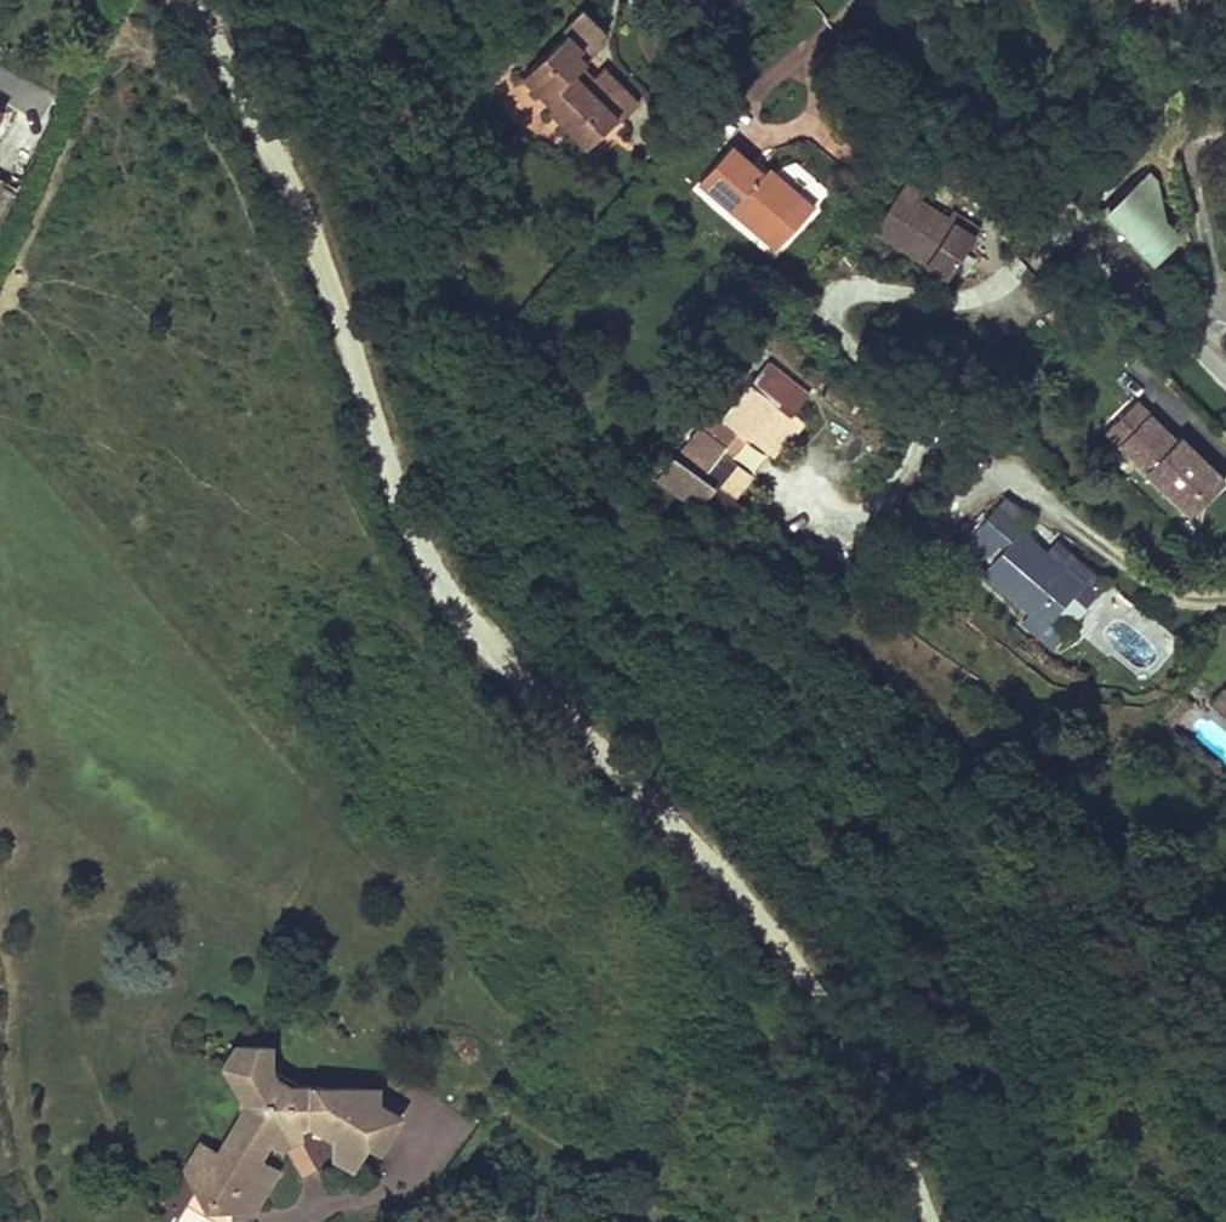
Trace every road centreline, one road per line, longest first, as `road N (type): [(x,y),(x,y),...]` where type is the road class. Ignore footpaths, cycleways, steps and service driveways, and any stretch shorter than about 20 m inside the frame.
road 1 (residential): [(1225,373),(1067,211),(882,0)]

